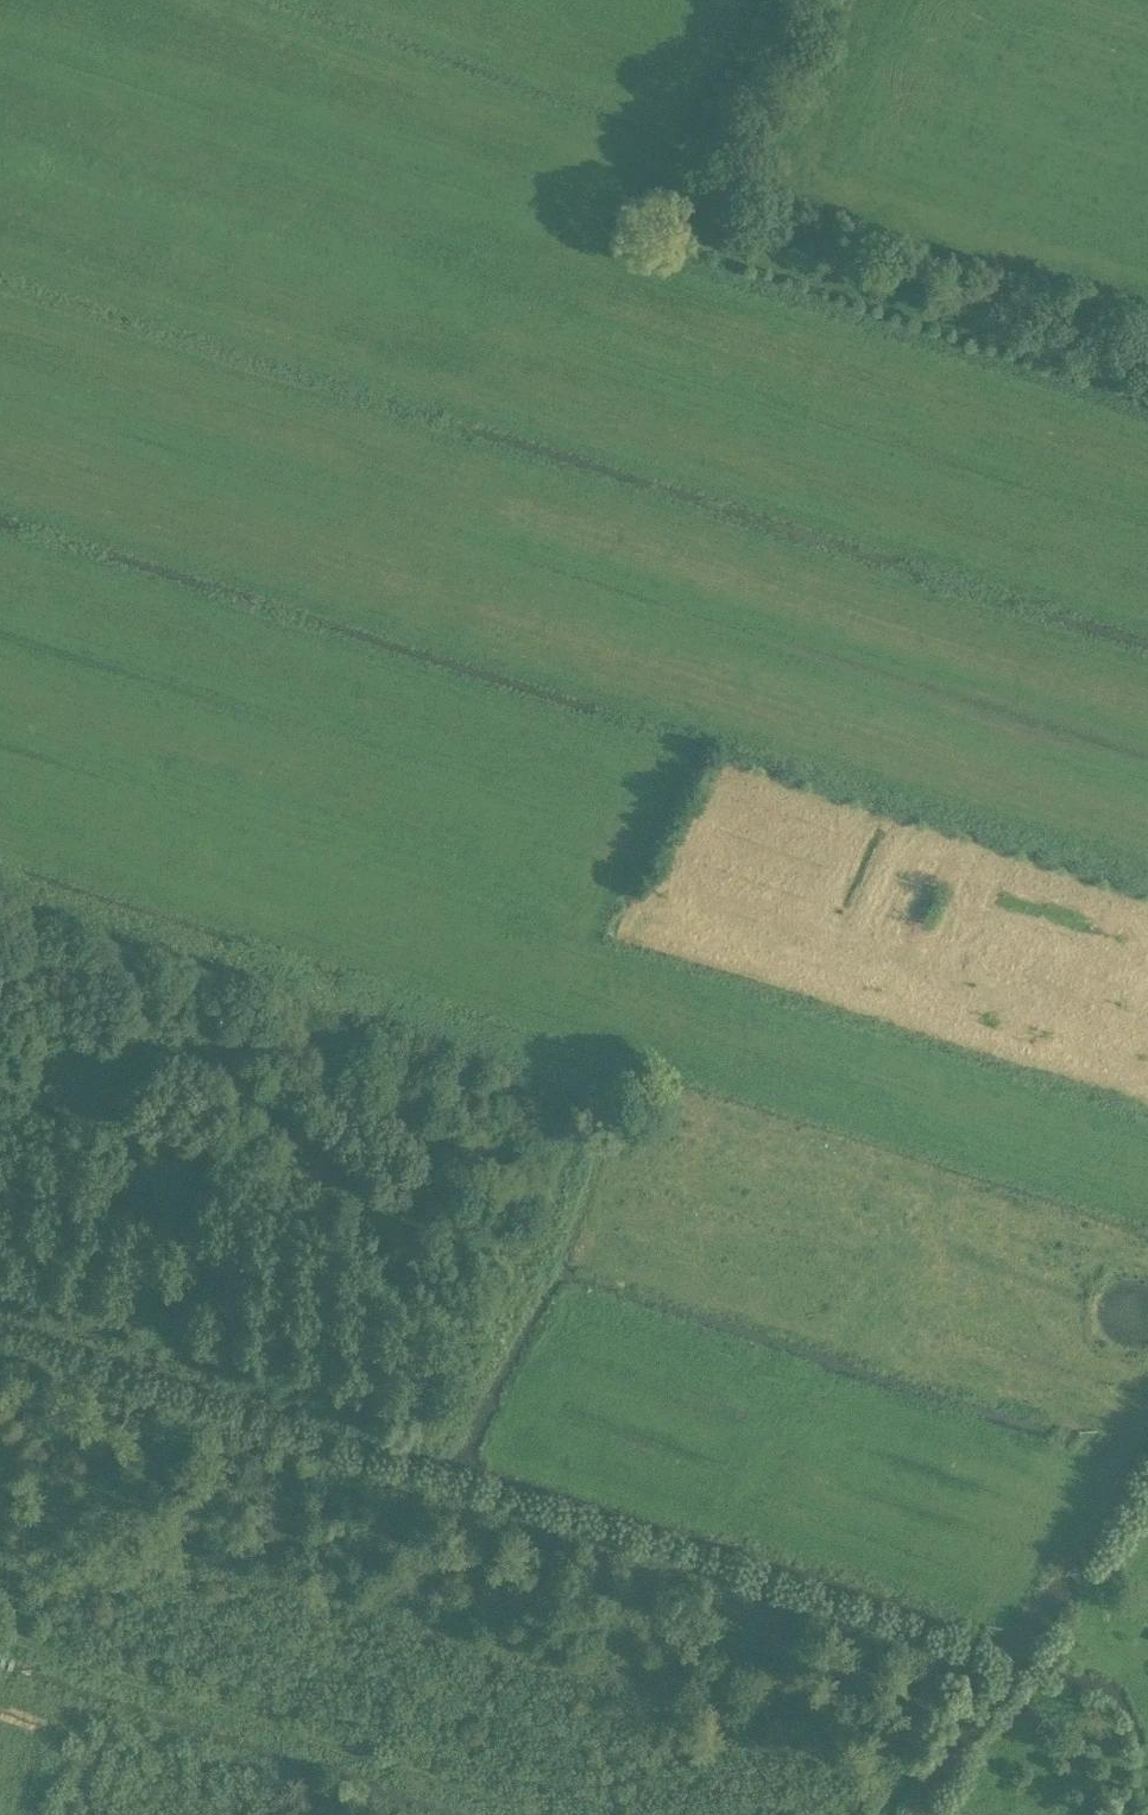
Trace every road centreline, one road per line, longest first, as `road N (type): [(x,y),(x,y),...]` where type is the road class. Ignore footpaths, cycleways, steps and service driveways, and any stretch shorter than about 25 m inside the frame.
road 1 (track): [(550,1814),(19,1637),(14,1648)]
road 2 (track): [(977,1614),(954,1703),(880,1814)]

